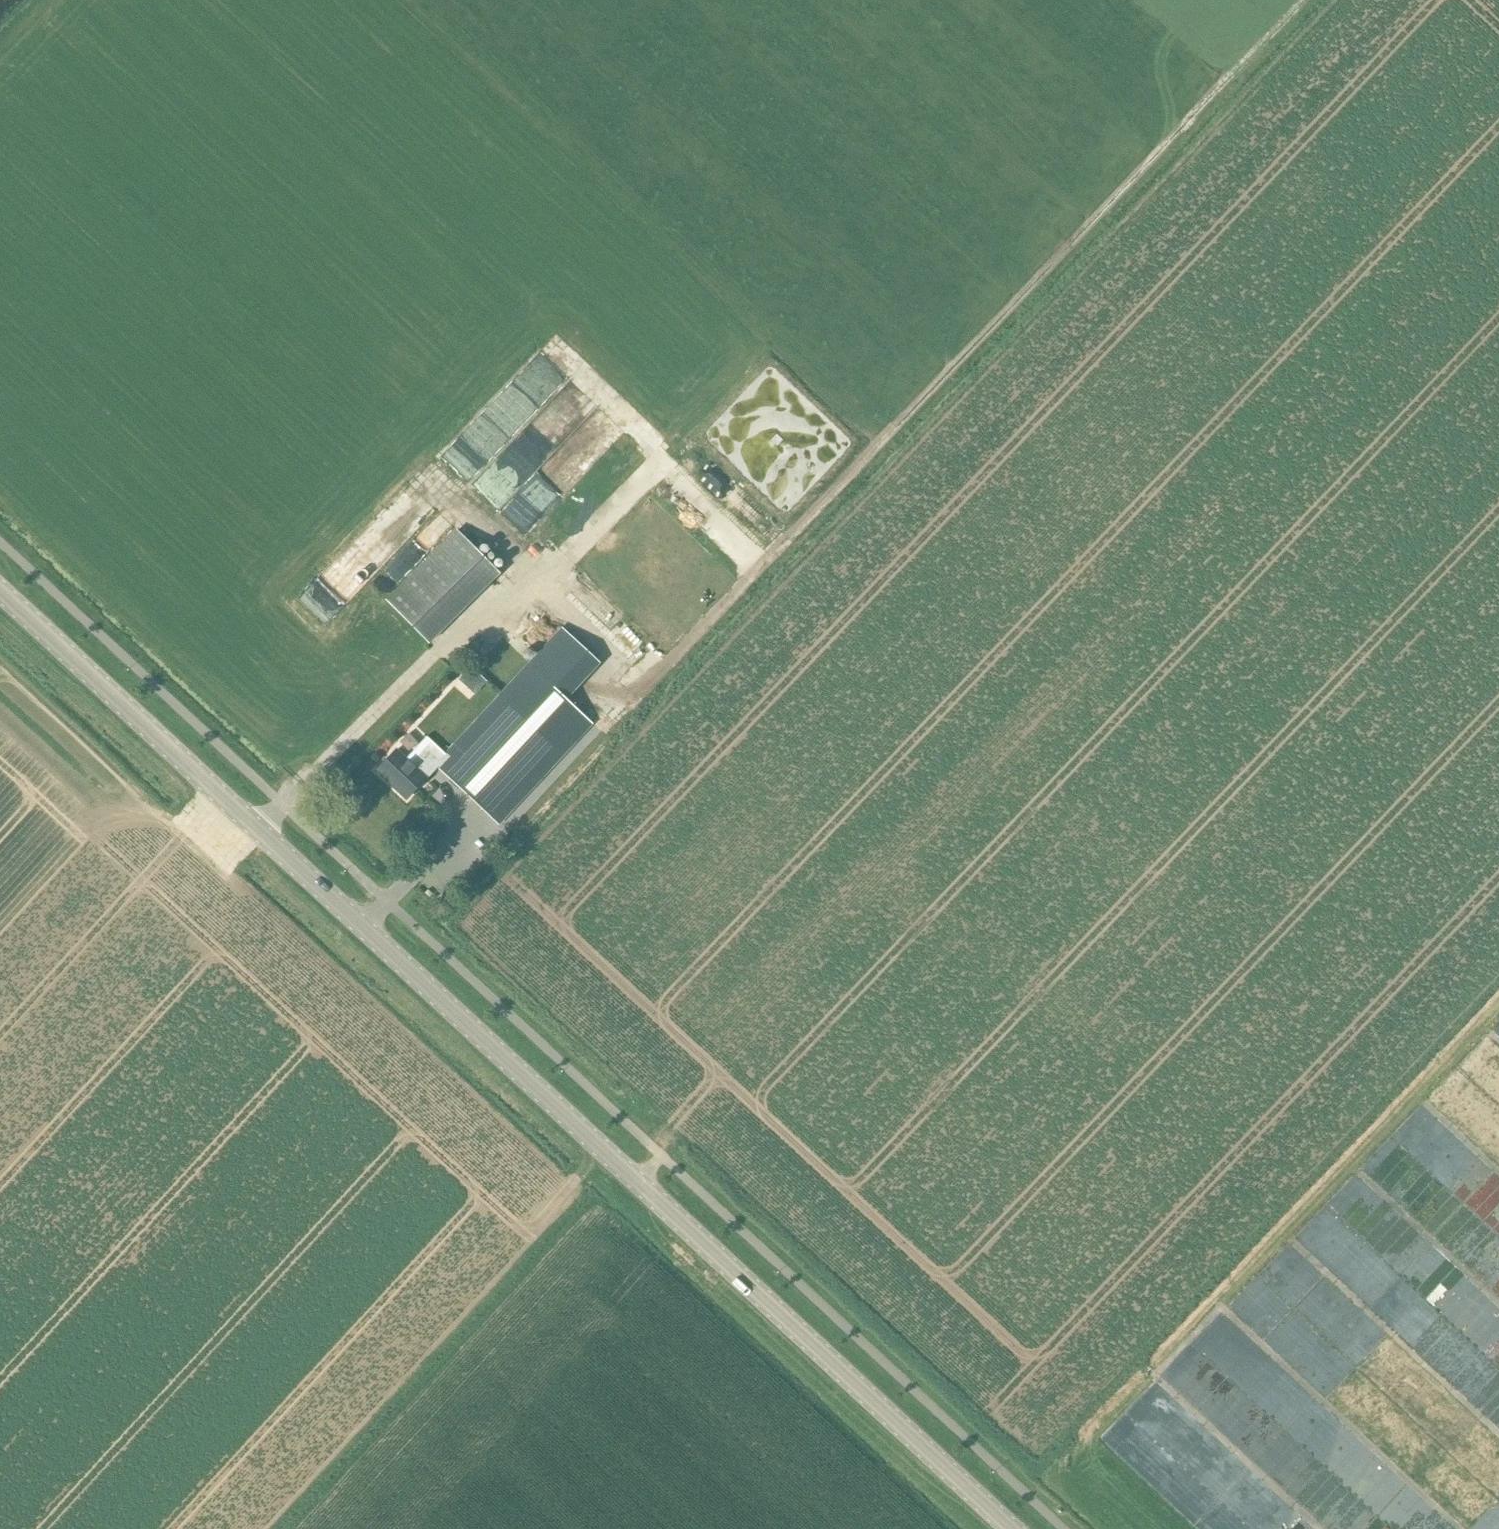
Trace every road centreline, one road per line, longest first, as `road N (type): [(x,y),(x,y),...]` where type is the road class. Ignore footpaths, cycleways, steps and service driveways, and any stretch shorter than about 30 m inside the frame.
road 1 (tertiary): [(1009,1528),(0,592)]

